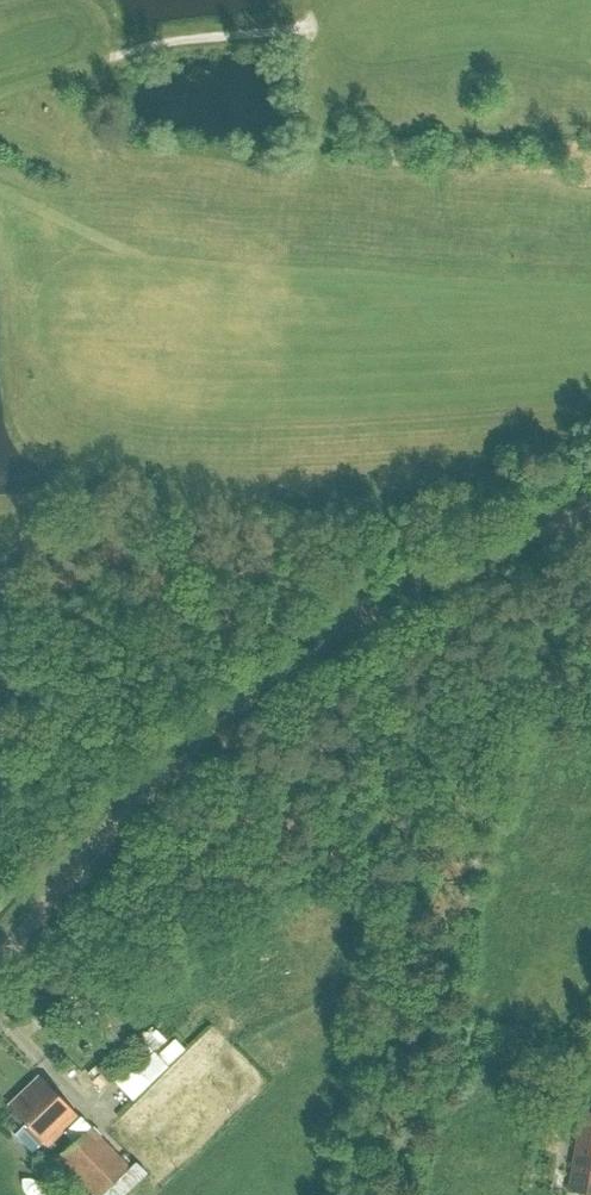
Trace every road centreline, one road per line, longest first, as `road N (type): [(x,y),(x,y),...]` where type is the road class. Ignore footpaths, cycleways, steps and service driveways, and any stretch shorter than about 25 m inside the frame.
road 1 (unclassified): [(0,957),(176,765),(292,665),(413,584),(590,514)]

